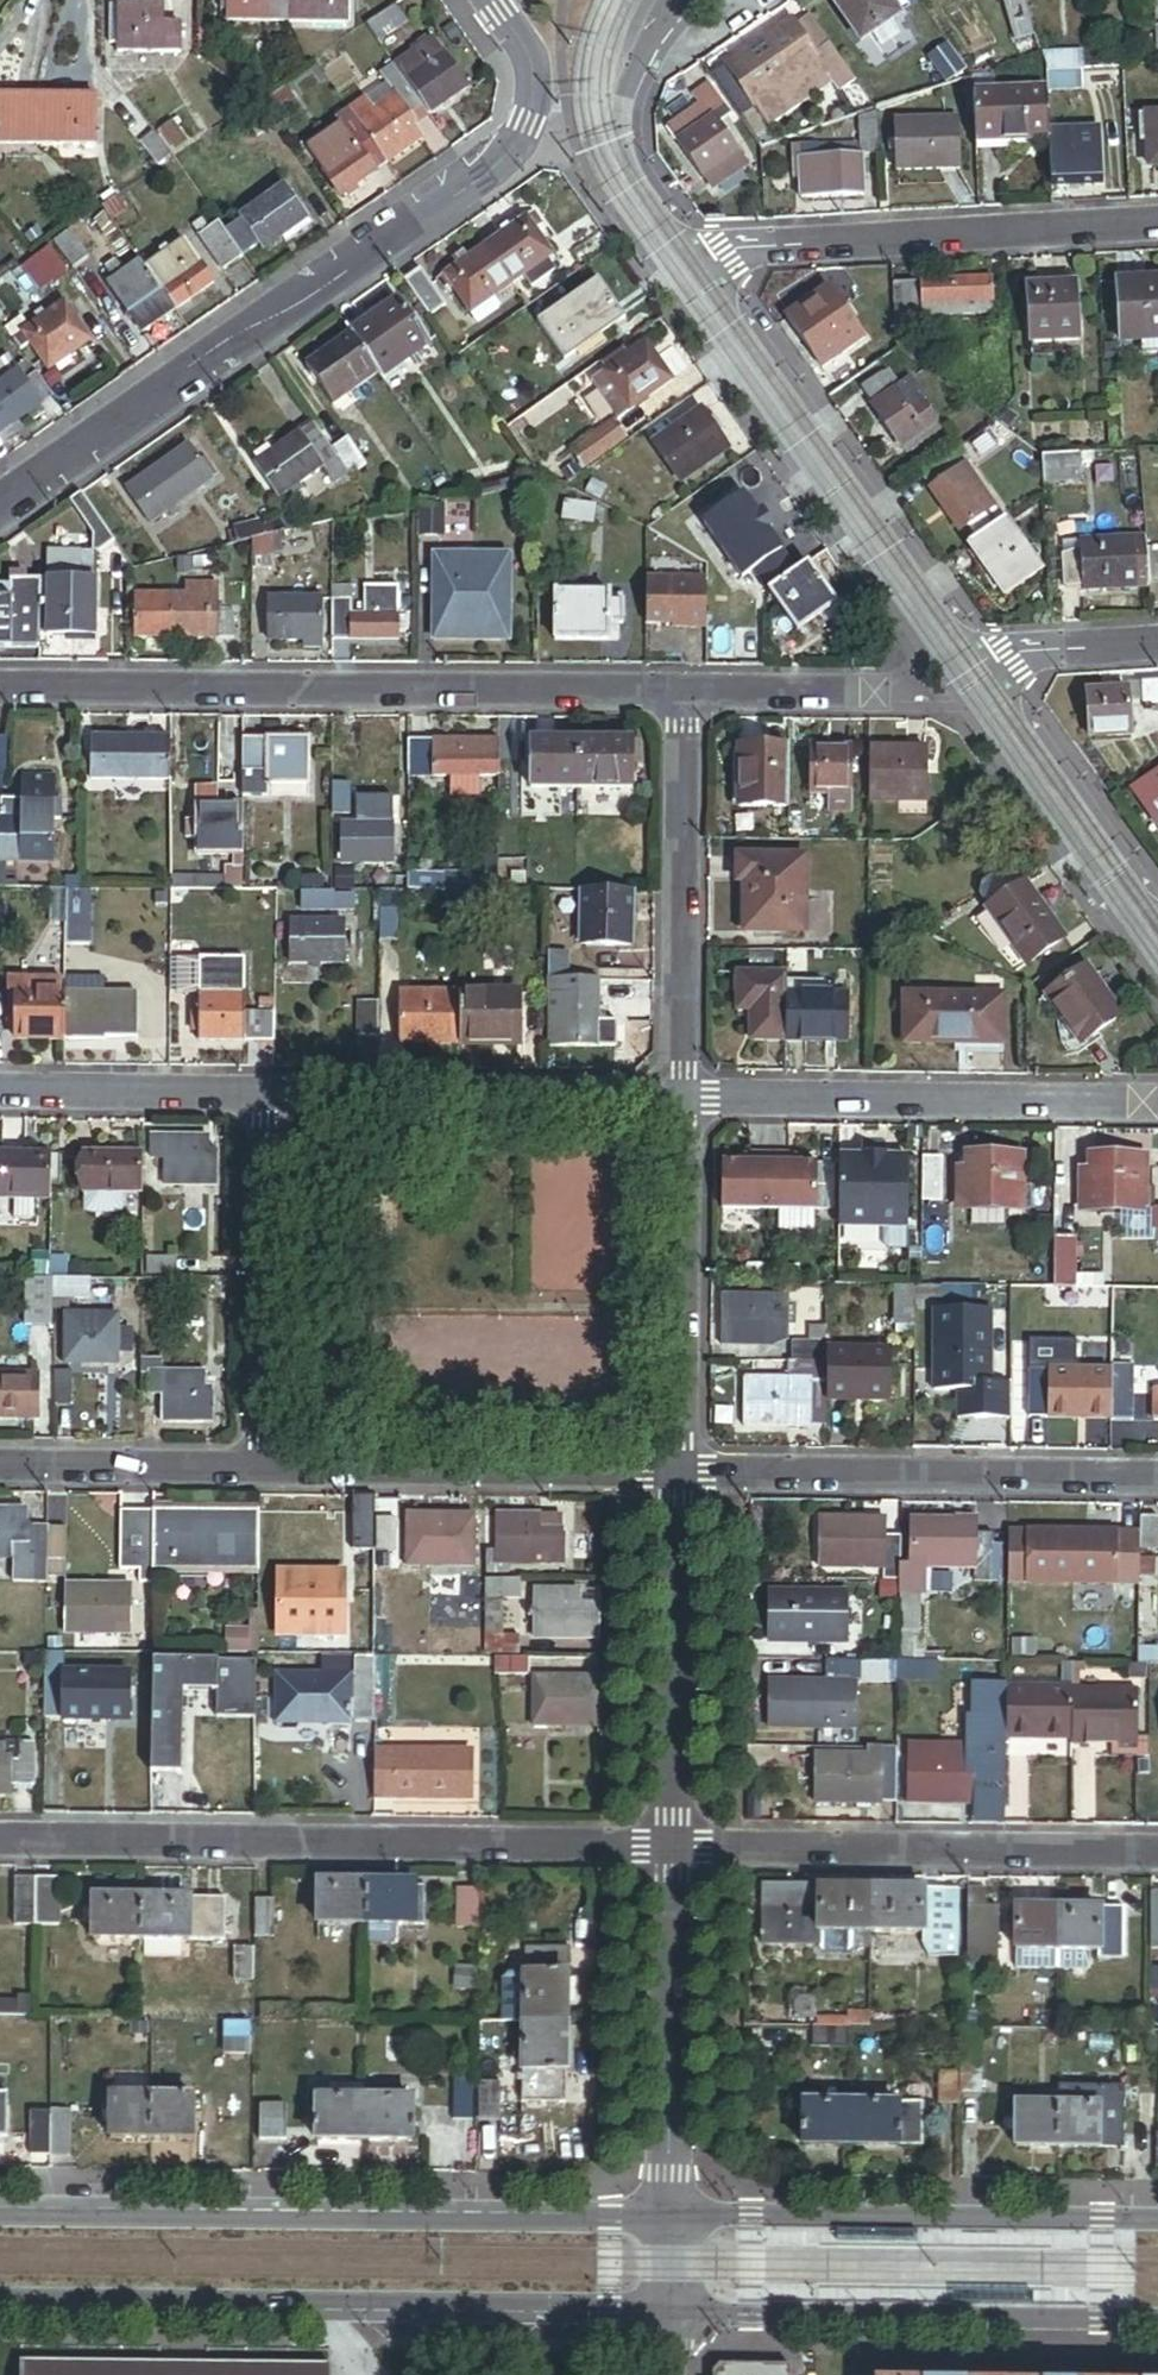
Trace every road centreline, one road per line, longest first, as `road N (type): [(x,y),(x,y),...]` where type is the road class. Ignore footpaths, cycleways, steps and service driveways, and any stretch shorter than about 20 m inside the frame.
road 1 (residential): [(0,508),(507,160),(527,123),(536,75),(492,0)]
road 2 (residential): [(686,693),(0,689)]
road 3 (residential): [(0,1838),(676,1848)]
road 4 (tertiary): [(0,2307),(673,2315)]
road 5 (tertiary): [(672,2218),(0,2211)]
road 6 (tertiary): [(974,657),(691,254)]
road 7 (tertiary): [(1157,2223),(672,2218)]
road 8 (tertiary): [(673,2315),(1157,2320)]
road 9 (residential): [(676,1848),(1157,1855)]
road 10 (residential): [(681,1470),(1157,1475)]
road 11 (residential): [(1157,224),(691,254)]
road 12 (residential): [(682,1097),(1144,1102)]
road 13 (residential): [(256,1465),(681,1470)]
road 14 (residential): [(258,1092),(682,1097)]
road 15 (residential): [(686,693),(682,1097)]
road 16 (residential): [(681,1470),(676,1848)]
road 17 (residential): [(256,1465),(258,1092)]
road 18 (residential): [(682,1097),(681,1470)]
road 19 (residential): [(676,1848),(672,2218)]
road 20 (tertiary): [(1157,919),(974,657)]
road 21 (tertiary): [(691,254),(631,167),(621,110),(676,0)]
road 22 (residential): [(0,1090),(258,1092)]
road 23 (residential): [(0,1462),(256,1465)]
road 24 (residential): [(872,694),(686,693)]
road 25 (residential): [(1157,645),(974,657)]

